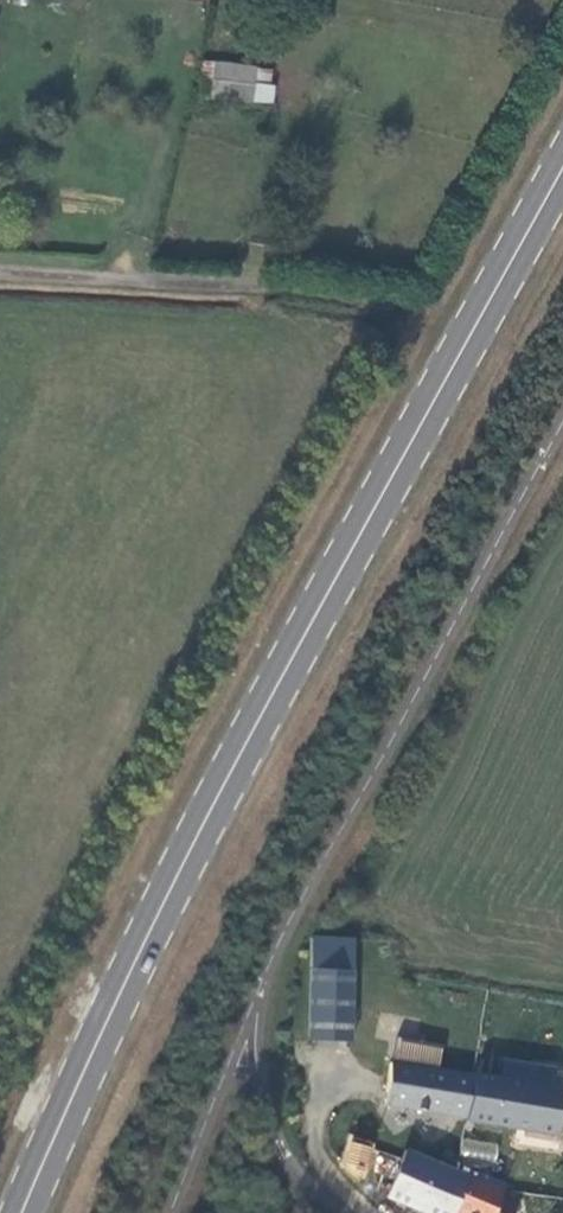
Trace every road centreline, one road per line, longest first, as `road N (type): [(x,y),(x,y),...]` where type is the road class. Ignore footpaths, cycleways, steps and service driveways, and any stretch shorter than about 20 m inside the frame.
road 1 (secondary): [(26,1212),(231,771),(562,170)]
road 2 (unclassified): [(386,308),(308,294),(0,274)]
road 3 (residential): [(296,1082),(310,1140),(363,1212)]

